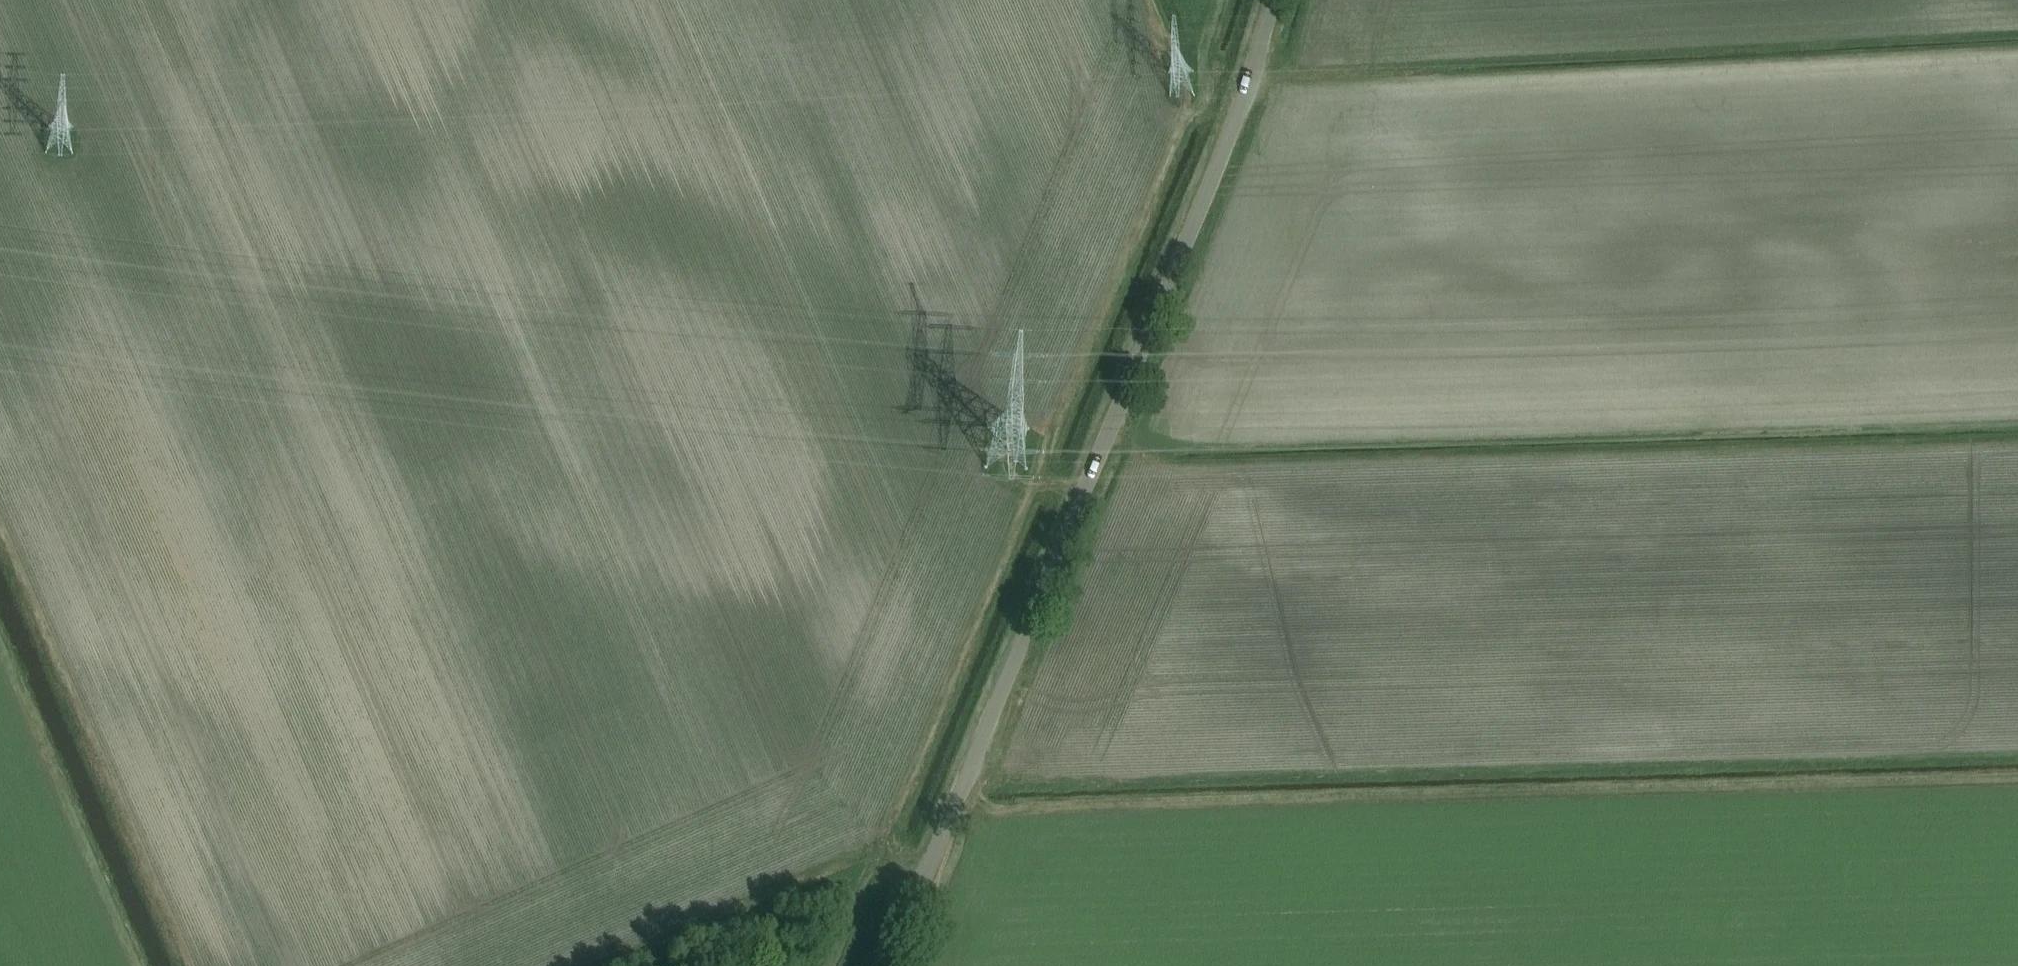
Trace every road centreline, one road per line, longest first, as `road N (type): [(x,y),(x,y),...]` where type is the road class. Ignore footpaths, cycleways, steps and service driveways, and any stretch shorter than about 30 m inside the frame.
road 1 (unclassified): [(887,965),(1124,394),(1244,87),(1269,0)]

